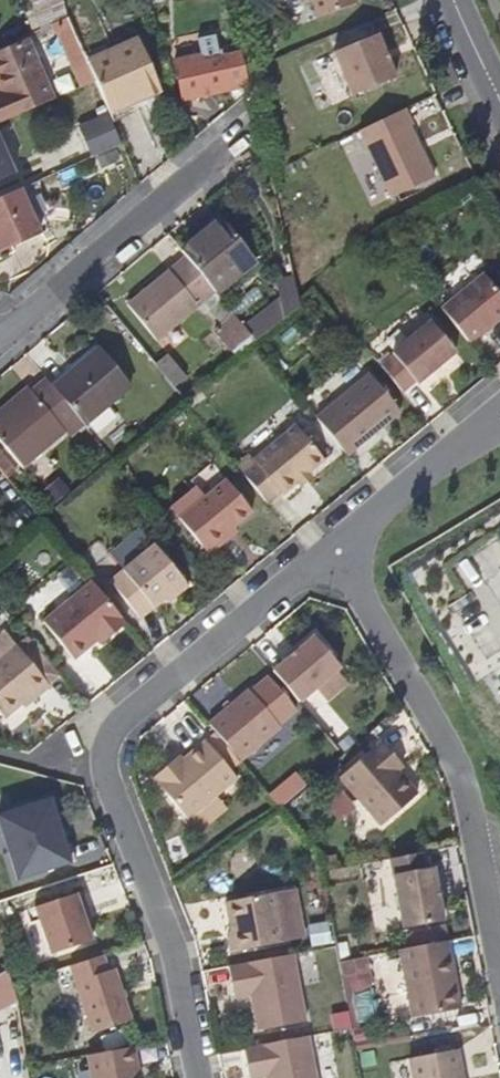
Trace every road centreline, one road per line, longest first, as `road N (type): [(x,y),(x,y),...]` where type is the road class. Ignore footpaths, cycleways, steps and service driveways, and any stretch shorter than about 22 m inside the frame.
road 1 (residential): [(202,1077),(178,948),(105,774),(108,739),(337,554)]
road 2 (residential): [(337,554),(368,590),(463,757),(499,923)]
road 3 (residential): [(0,341),(192,181)]
road 4 (residential): [(337,554),(499,428)]

